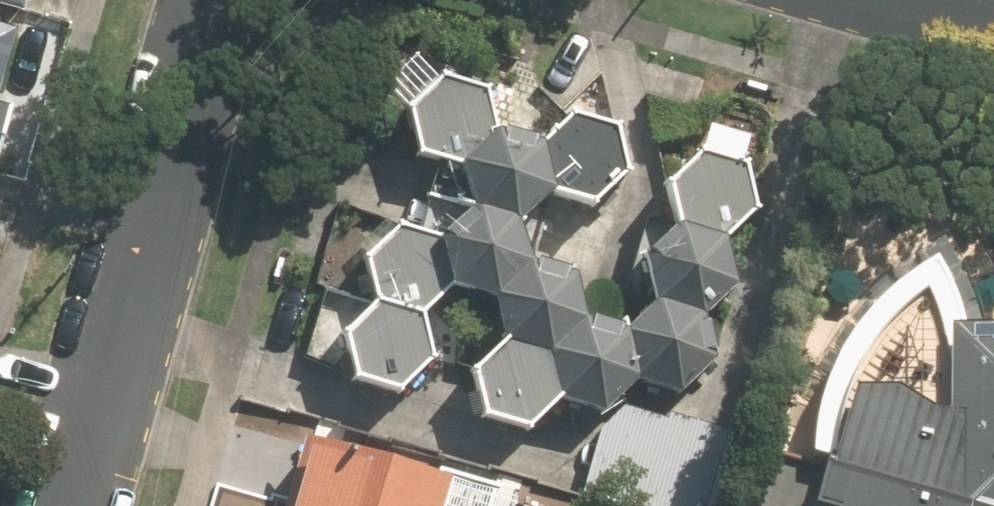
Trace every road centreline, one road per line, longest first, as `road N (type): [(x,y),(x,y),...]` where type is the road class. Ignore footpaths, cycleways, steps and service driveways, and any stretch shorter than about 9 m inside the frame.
road 1 (residential): [(219,0),(66,505)]

